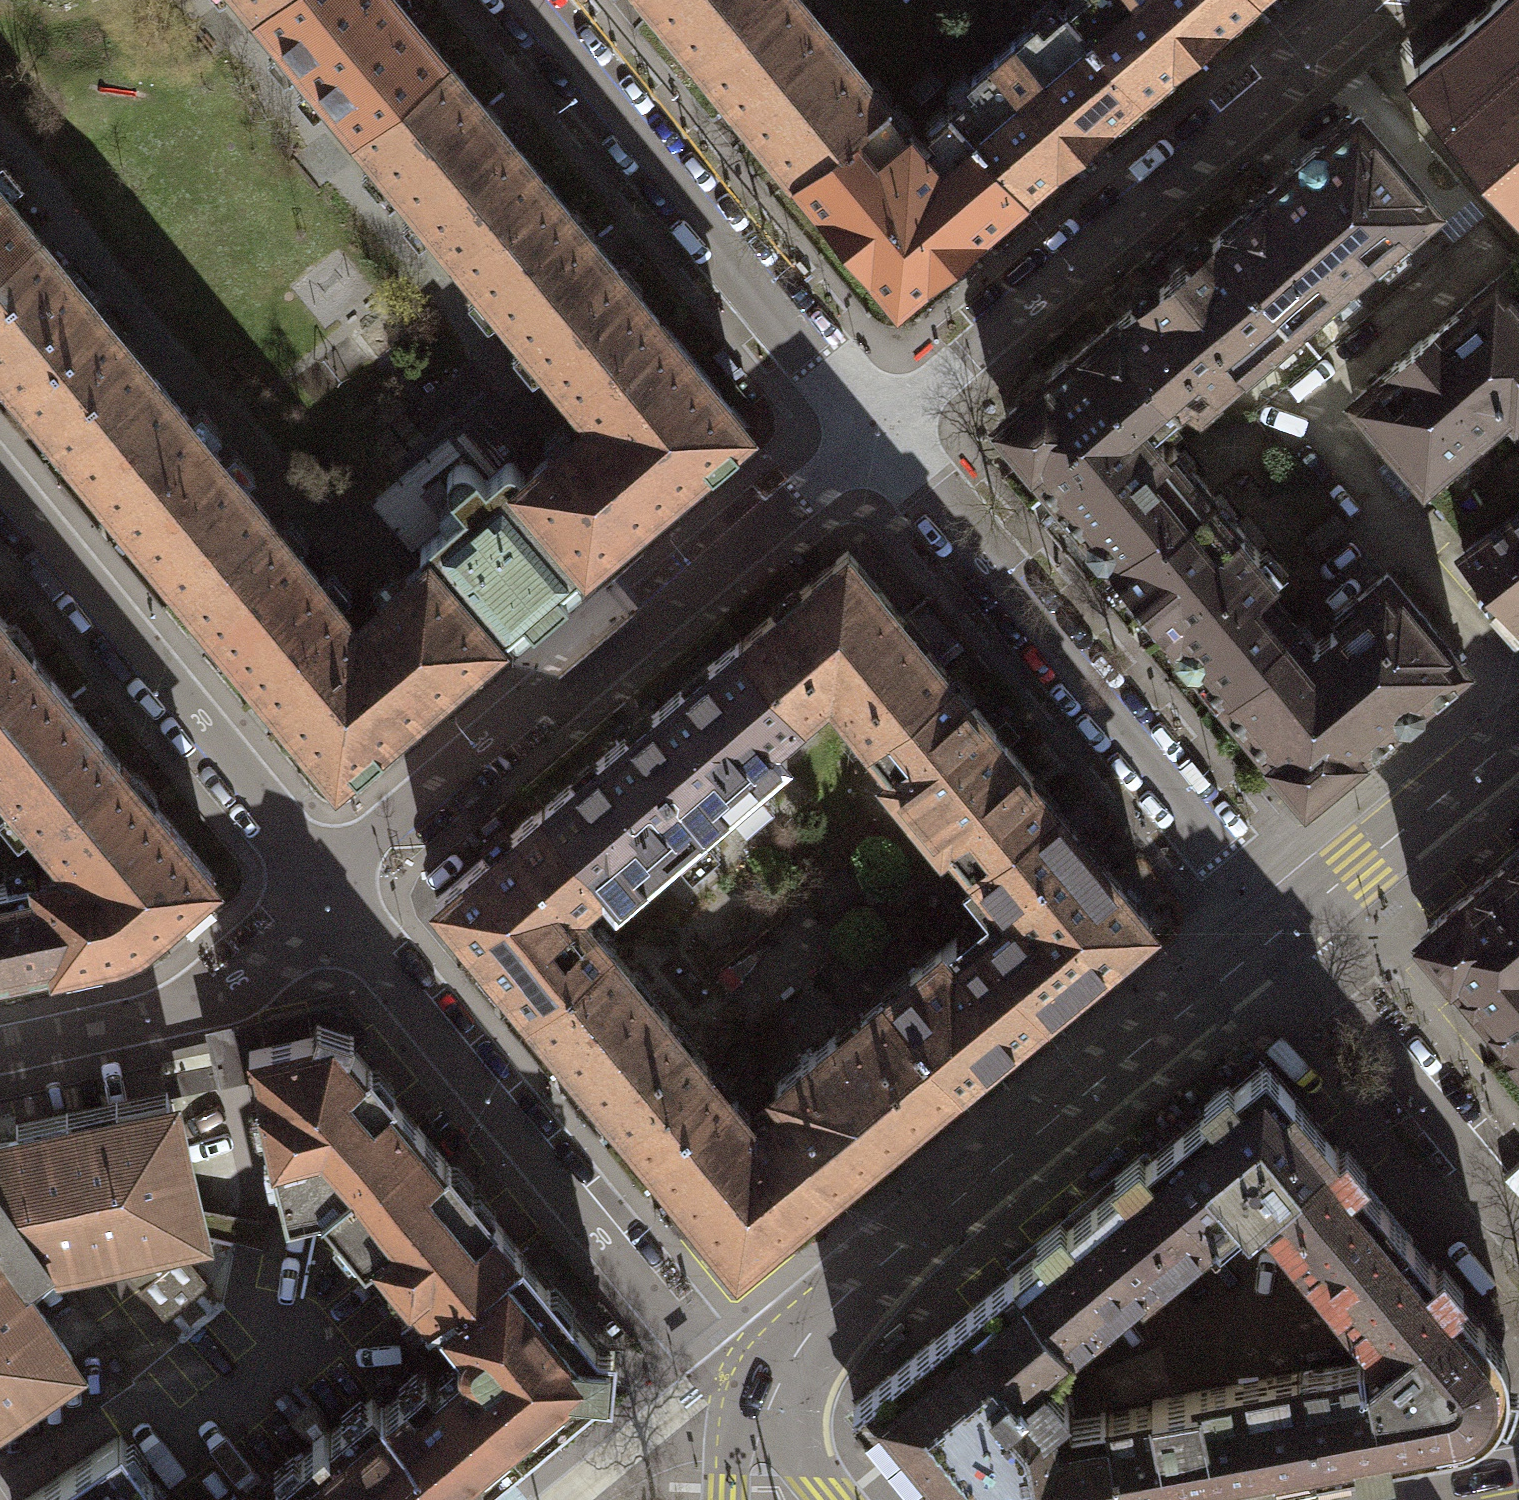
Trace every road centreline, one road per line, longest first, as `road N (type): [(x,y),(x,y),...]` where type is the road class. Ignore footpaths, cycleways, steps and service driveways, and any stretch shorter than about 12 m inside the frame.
road 1 (residential): [(324,894),(365,843),(870,424)]
road 2 (tertiary): [(753,1383),(966,1190),(1274,932)]
road 3 (residential): [(753,1383),(698,1351),(664,1317),(324,894)]
road 4 (residential): [(870,424),(1364,0)]
road 5 (residential): [(870,424),(1274,932)]
road 6 (residential): [(522,0),(870,424)]
road 7 (residential): [(324,894),(0,500)]
road 8 (residential): [(1274,932),(1518,1216)]
road 9 (residential): [(0,1050),(210,1002),(232,990),(324,894)]
road 10 (tertiary): [(1274,932),(1518,732)]
road 11 (tertiary): [(838,1499),(753,1383)]
road 12 (tertiary): [(753,1383),(727,1499)]

